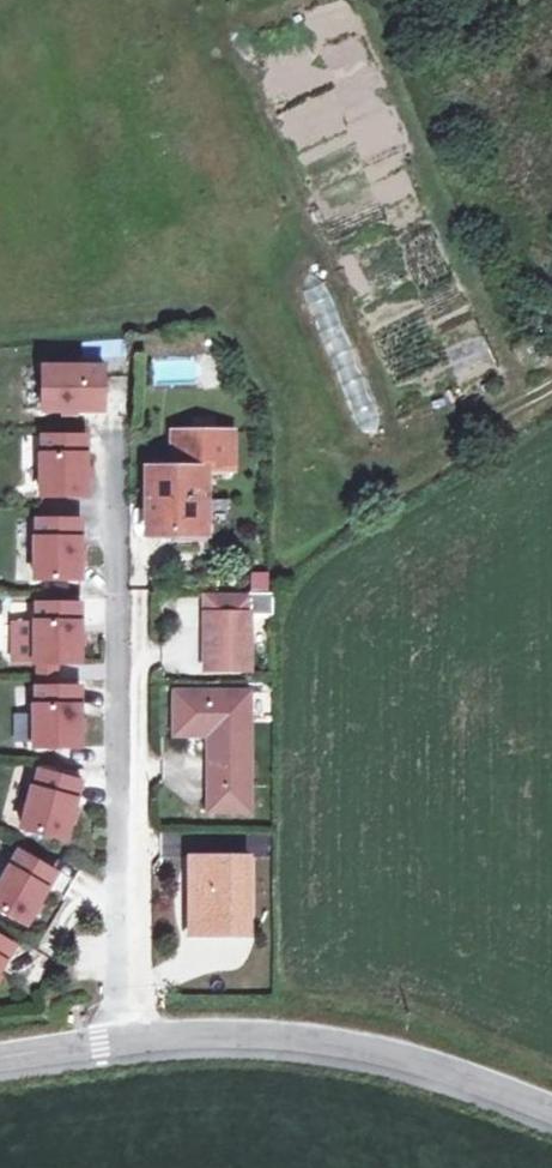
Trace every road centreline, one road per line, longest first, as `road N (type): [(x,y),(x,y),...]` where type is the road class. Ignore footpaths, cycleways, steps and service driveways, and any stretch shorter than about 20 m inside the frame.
road 1 (residential): [(0,1057),(119,1041),(298,1039),(432,1067),(551,1113)]

